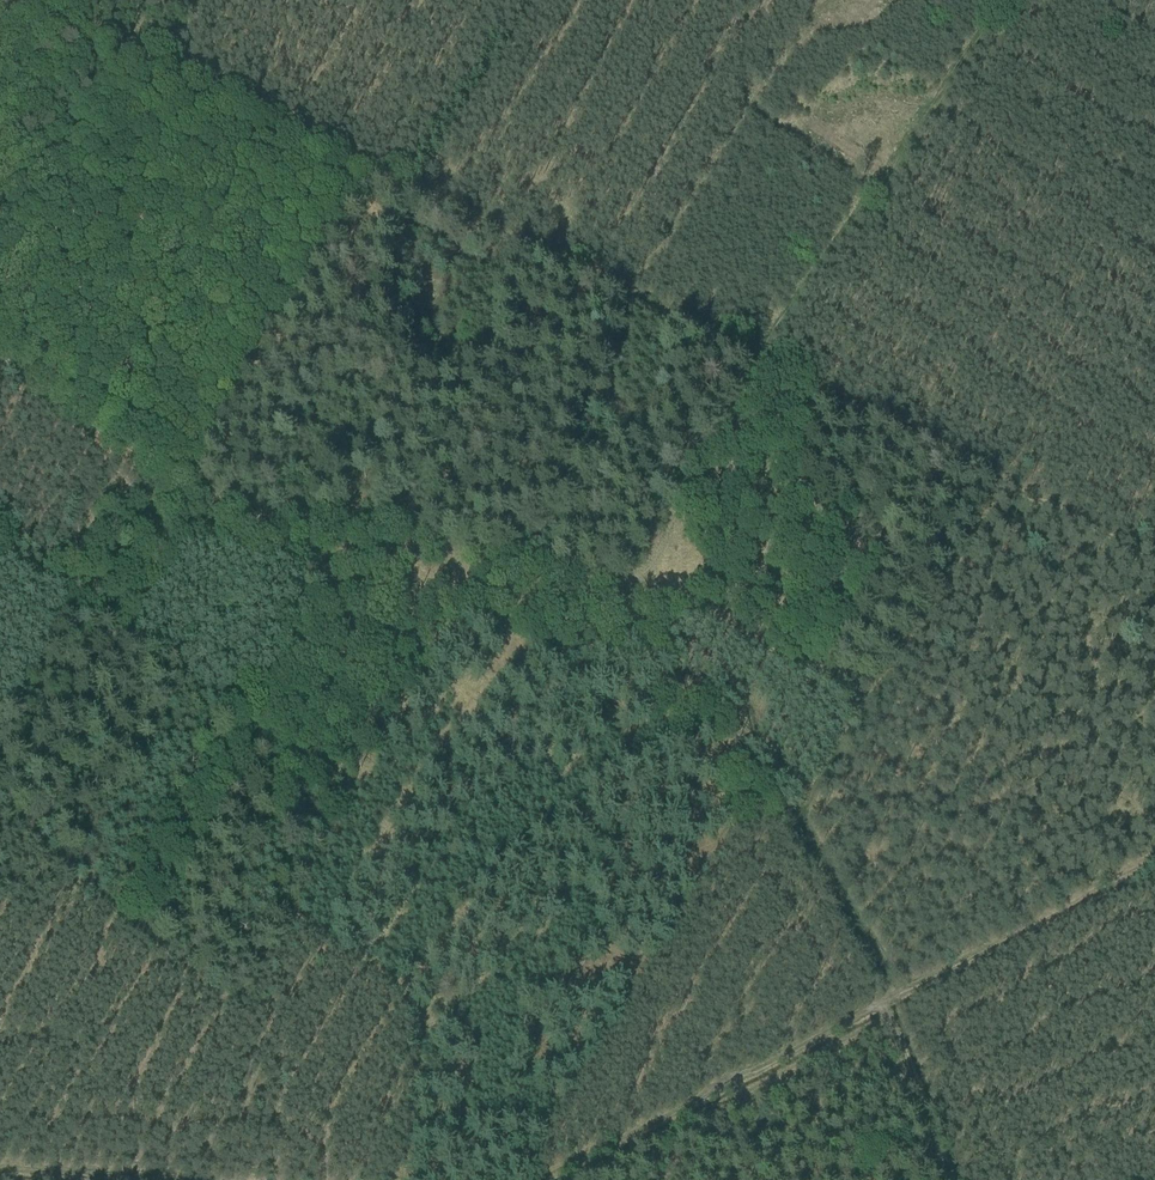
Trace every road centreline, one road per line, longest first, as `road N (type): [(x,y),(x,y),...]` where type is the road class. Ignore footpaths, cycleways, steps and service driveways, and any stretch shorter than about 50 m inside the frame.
road 1 (track): [(1009,0),(756,366),(55,19)]
road 2 (track): [(937,1179),(899,1097),(897,1054),(863,1003),(889,974),(986,948),(1154,842)]
road 3 (track): [(66,0),(0,106)]

